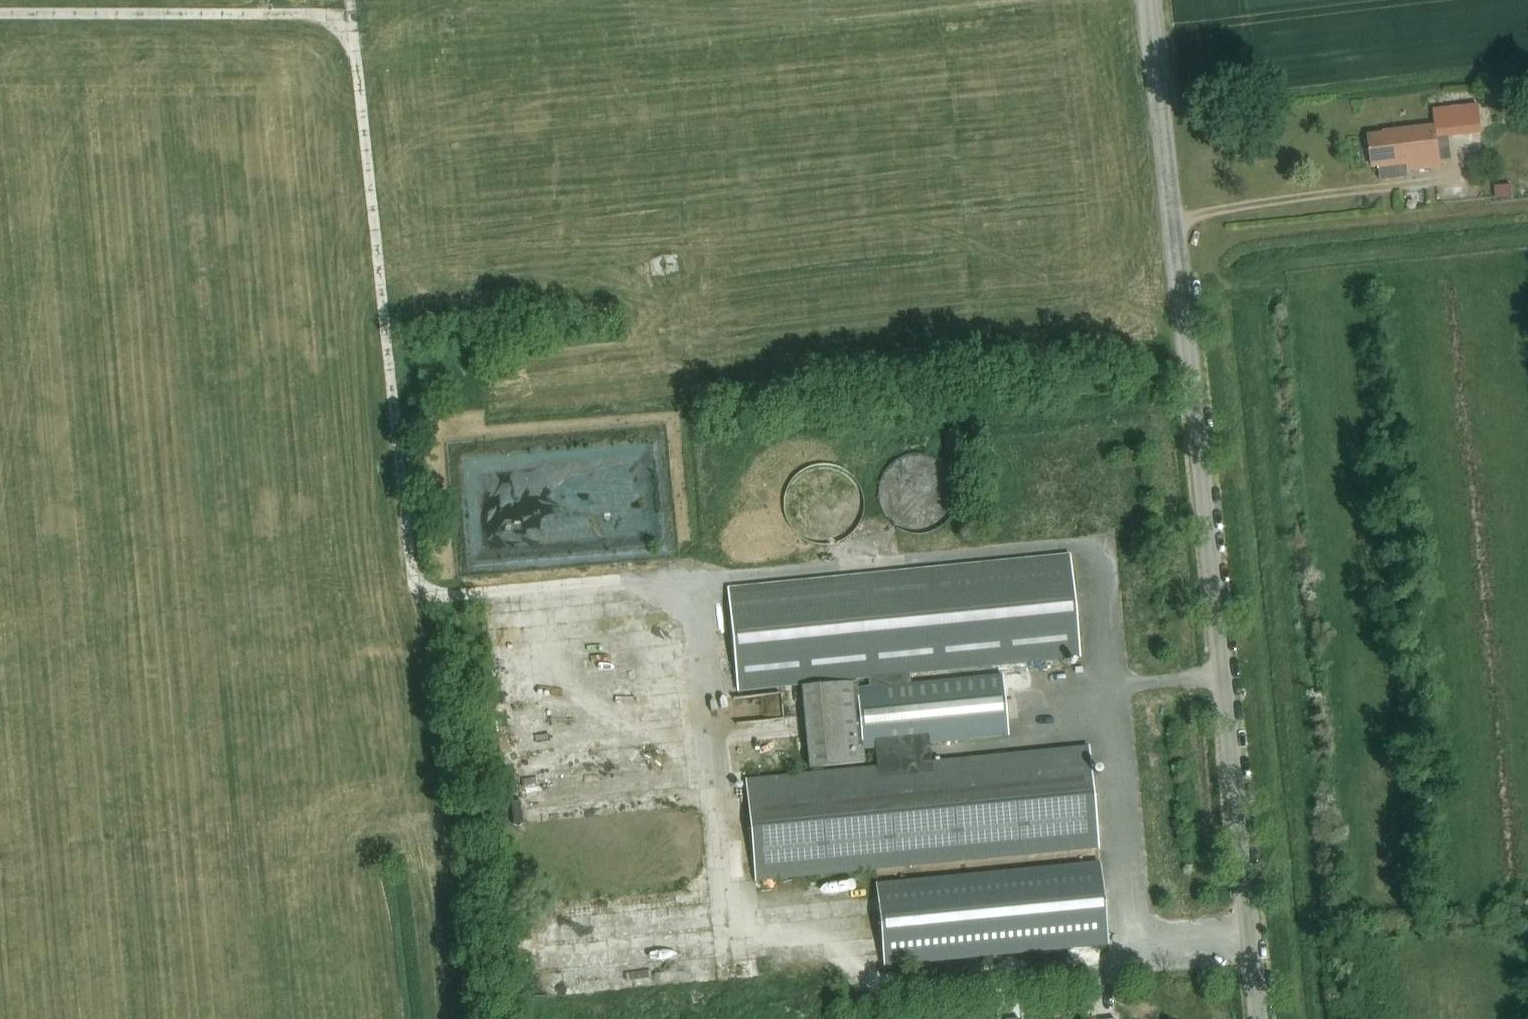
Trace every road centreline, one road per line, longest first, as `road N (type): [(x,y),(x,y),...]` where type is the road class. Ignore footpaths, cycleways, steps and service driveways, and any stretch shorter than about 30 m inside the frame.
road 1 (tertiary): [(1260,1018),(1148,0)]

